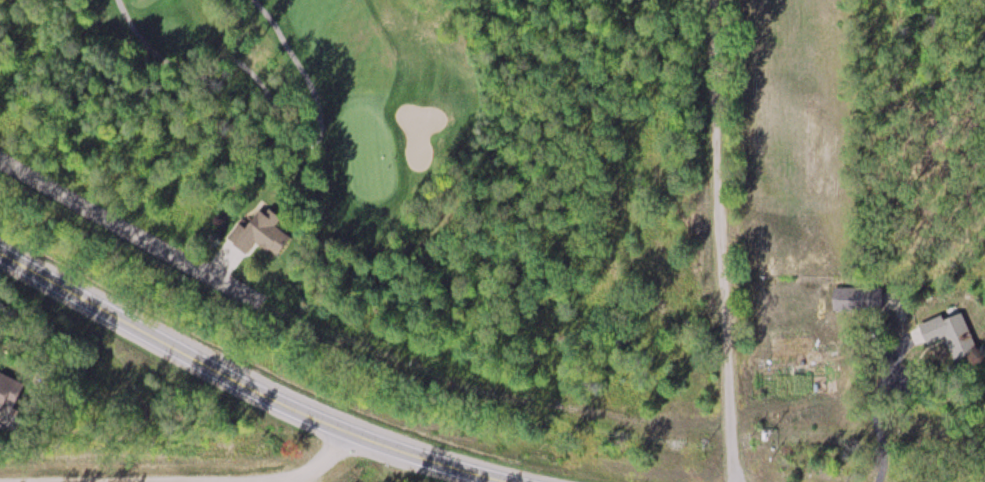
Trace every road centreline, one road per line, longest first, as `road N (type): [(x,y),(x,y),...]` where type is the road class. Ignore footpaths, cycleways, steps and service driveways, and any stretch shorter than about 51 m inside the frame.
road 1 (tertiary): [(520,481),(318,418),(0,250)]
road 2 (residential): [(737,481),(718,0)]
road 3 (residential): [(0,476),(388,443)]
road 4 (residential): [(0,157),(284,314)]

